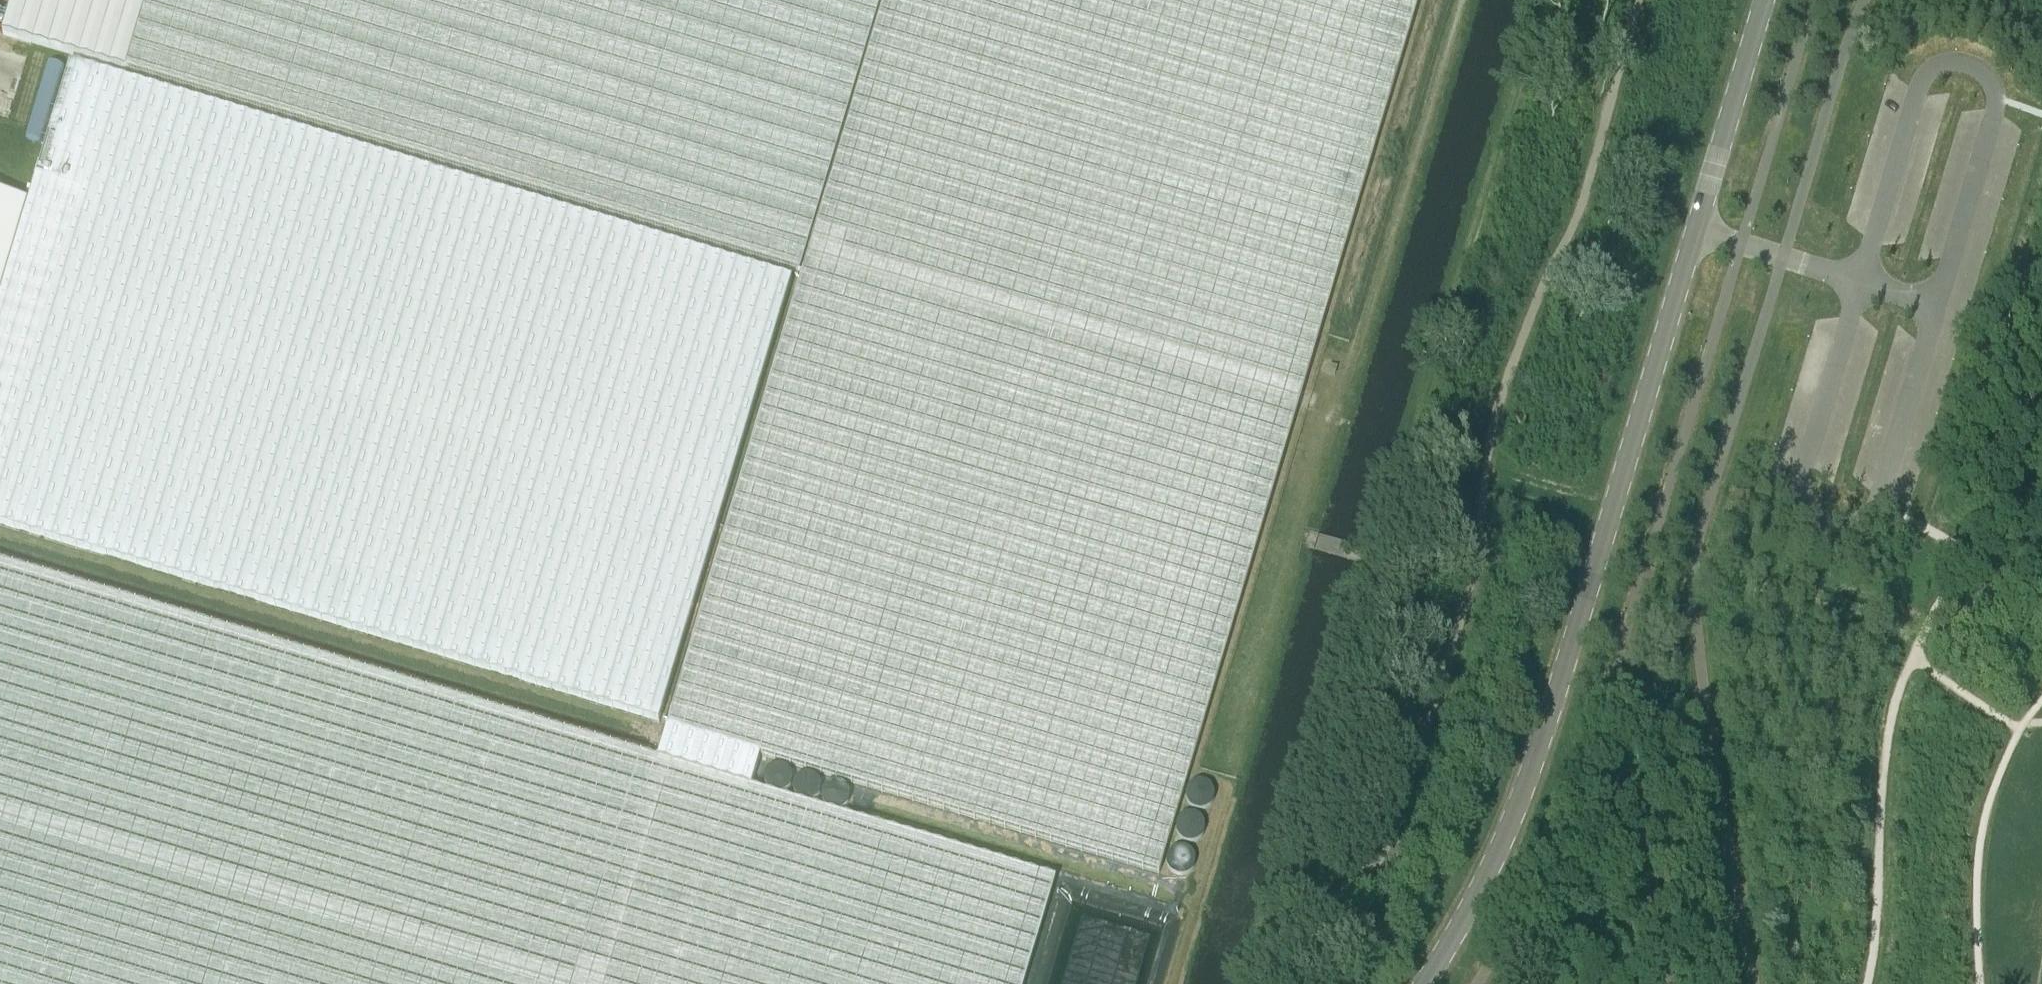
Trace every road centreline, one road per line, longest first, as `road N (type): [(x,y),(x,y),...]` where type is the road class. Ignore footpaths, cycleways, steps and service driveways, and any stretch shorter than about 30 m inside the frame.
road 1 (tertiary): [(1425,983),(1495,870),(1537,749),(1764,0)]

